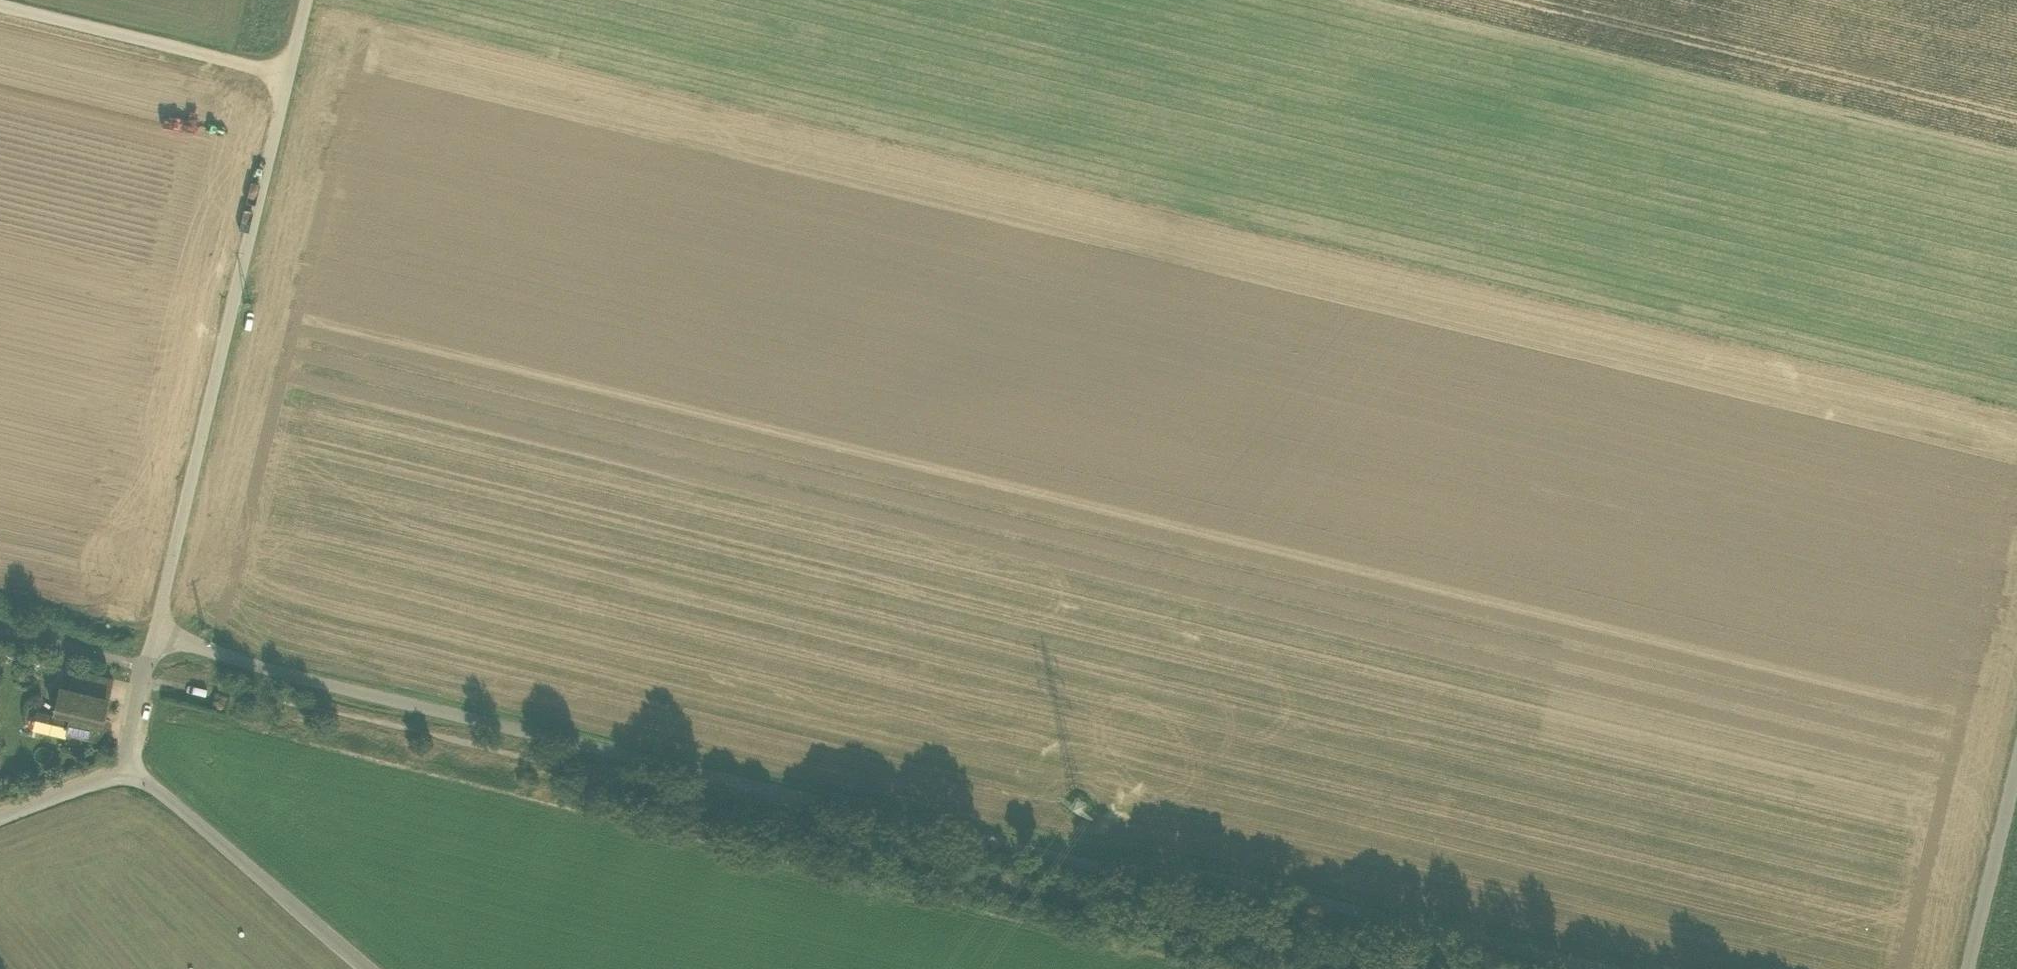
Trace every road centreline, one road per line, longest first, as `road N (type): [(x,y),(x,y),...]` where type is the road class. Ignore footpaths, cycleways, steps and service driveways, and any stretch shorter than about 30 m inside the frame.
road 1 (track): [(237,659),(1100,866),(1188,870),(1605,968)]
road 2 (track): [(155,637),(289,75)]
road 3 (unclassified): [(369,968),(128,768)]
road 4 (track): [(289,75),(0,5)]
road 5 (track): [(1967,968),(2016,762)]
road 6 (residential): [(128,768),(0,816)]

